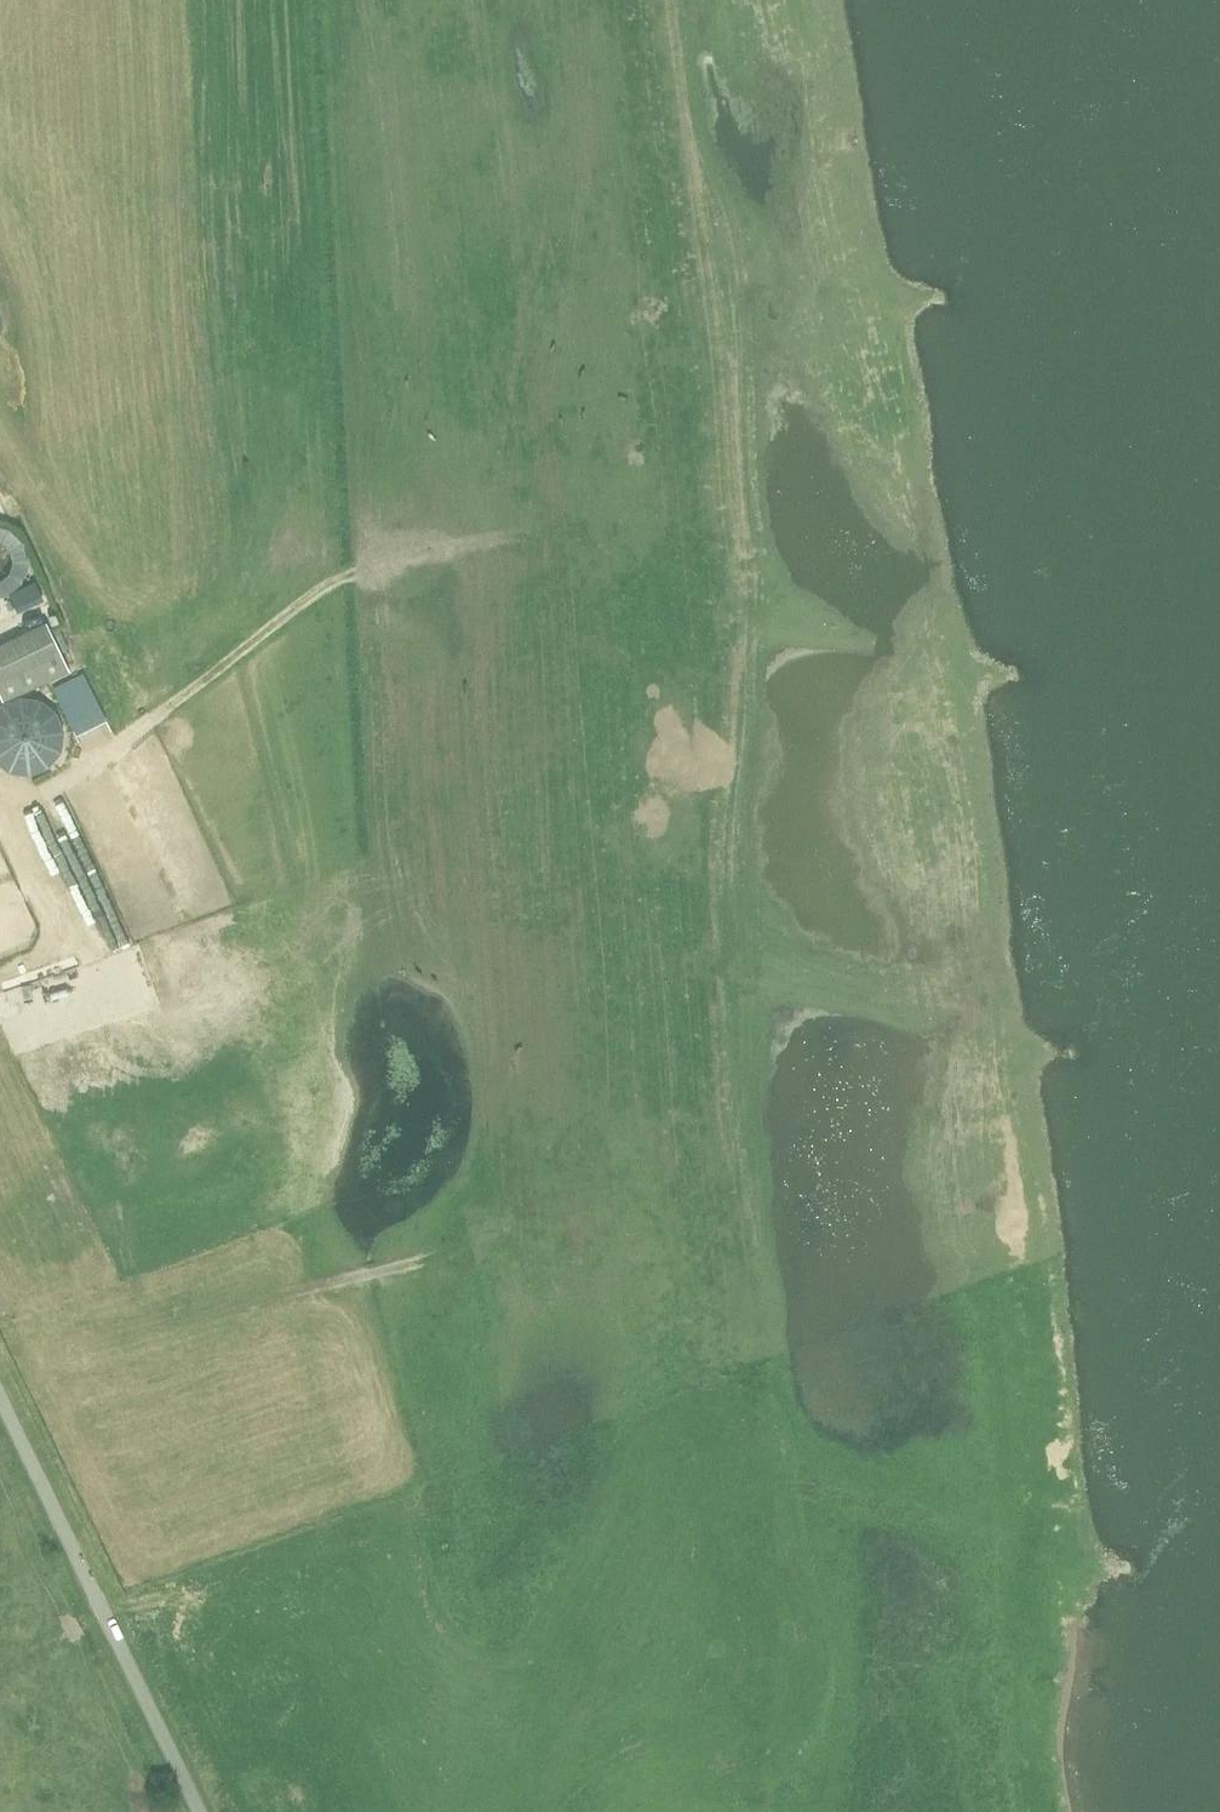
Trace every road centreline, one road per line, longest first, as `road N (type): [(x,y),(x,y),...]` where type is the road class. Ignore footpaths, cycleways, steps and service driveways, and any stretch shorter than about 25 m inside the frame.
road 1 (unclassified): [(0,1389),(203,1811)]

